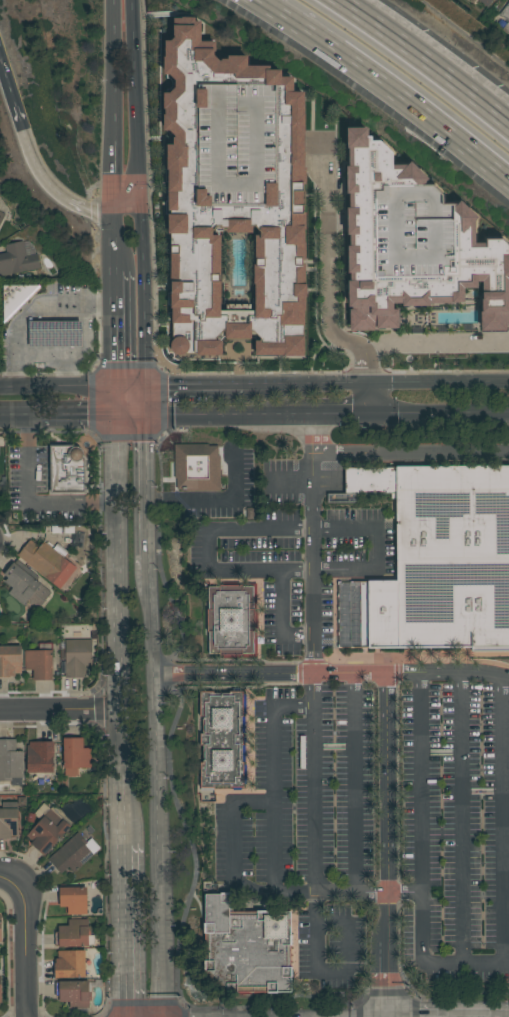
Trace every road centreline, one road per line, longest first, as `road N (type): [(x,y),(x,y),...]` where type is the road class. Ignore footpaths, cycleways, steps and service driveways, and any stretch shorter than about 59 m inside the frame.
road 1 (tertiary): [(116,414),(123,845)]
road 2 (tertiary): [(160,1016),(149,586)]
road 3 (secondary): [(142,386),(132,0)]
road 4 (residential): [(508,678),(150,679)]
road 5 (tertiary): [(388,677),(391,1015)]
road 6 (secondary): [(113,0),(115,267)]
road 7 (motorway): [(252,0),(445,127)]
road 8 (residential): [(368,356),(331,327),(328,185)]
road 9 (motorway): [(15,106),(29,152),(64,197),(88,209),(137,209)]
road 10 (tertiary): [(149,586),(142,414)]
road 11 (motorway): [(459,97),(317,0)]
road 12 (tertiary): [(123,845),(127,1016)]
road 13 (secondary): [(142,414),(291,415)]
road 14 (secondary): [(508,386),(369,385)]
road 15 (secondary): [(371,413),(508,411)]
road 16 (tertiary): [(391,1015),(254,1016)]
road 17 (residential): [(21,886),(25,1016)]
road 18 (residential): [(0,711),(122,709)]
road 19 (secondary): [(115,267),(117,387)]

